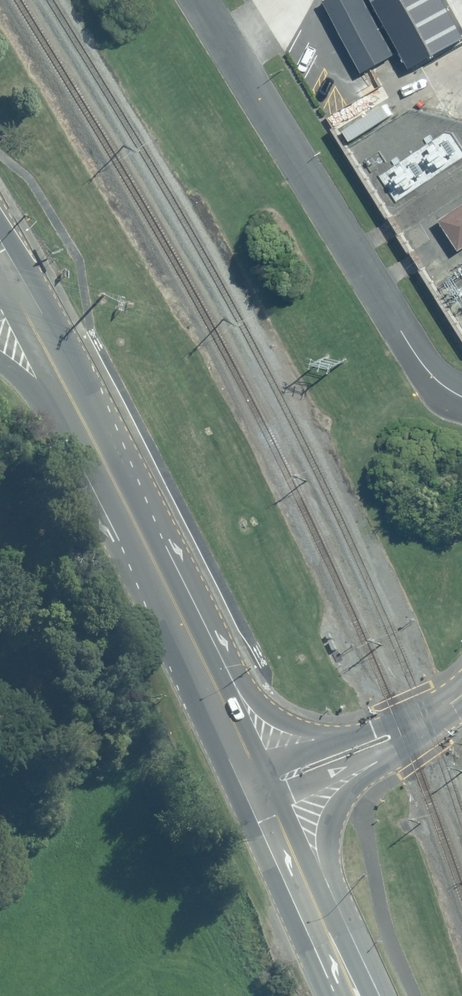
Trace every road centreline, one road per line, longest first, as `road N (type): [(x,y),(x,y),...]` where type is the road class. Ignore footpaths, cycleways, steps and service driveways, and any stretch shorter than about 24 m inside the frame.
road 1 (primary): [(12,276),(265,791)]
road 2 (residential): [(461,397),(414,352),(197,0)]
road 3 (primary): [(265,791),(349,995)]
road 4 (secondary): [(461,698),(427,722),(265,791)]

